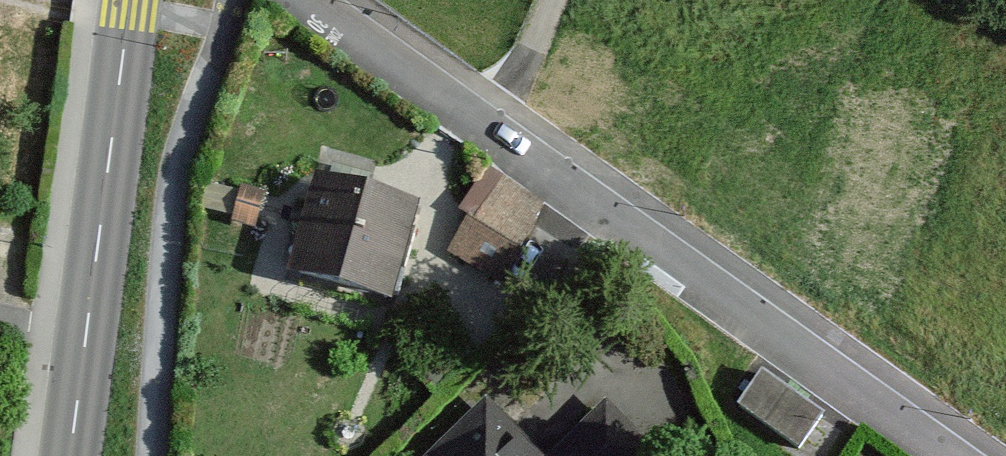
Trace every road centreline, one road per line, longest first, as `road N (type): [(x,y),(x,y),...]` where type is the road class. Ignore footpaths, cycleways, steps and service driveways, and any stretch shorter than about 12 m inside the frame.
road 1 (residential): [(960,455),(507,124),(315,0)]
road 2 (tertiary): [(70,455),(131,0)]

